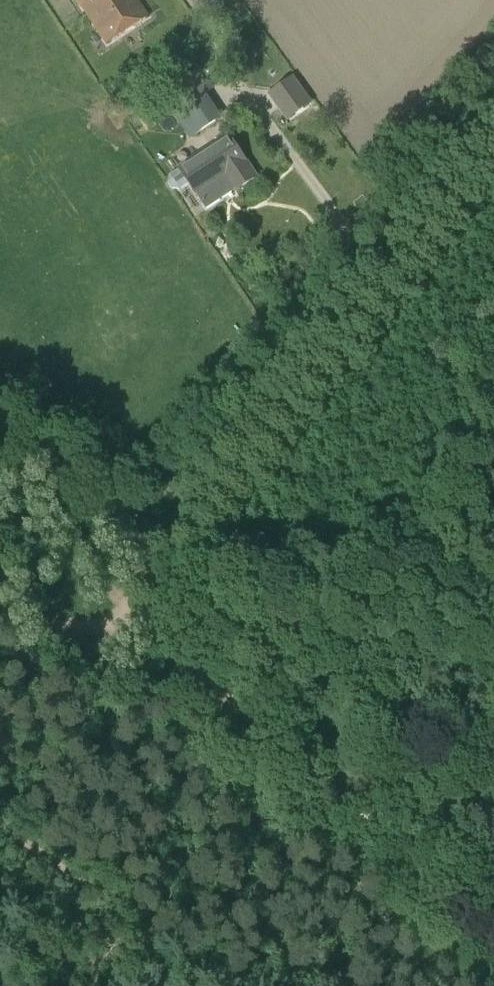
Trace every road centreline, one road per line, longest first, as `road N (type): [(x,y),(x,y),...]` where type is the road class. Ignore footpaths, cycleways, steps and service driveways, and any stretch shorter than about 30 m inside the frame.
road 1 (track): [(75,628),(162,610),(171,557),(493,150)]
road 2 (track): [(493,927),(170,631),(162,610)]
road 3 (track): [(0,815),(220,985)]

